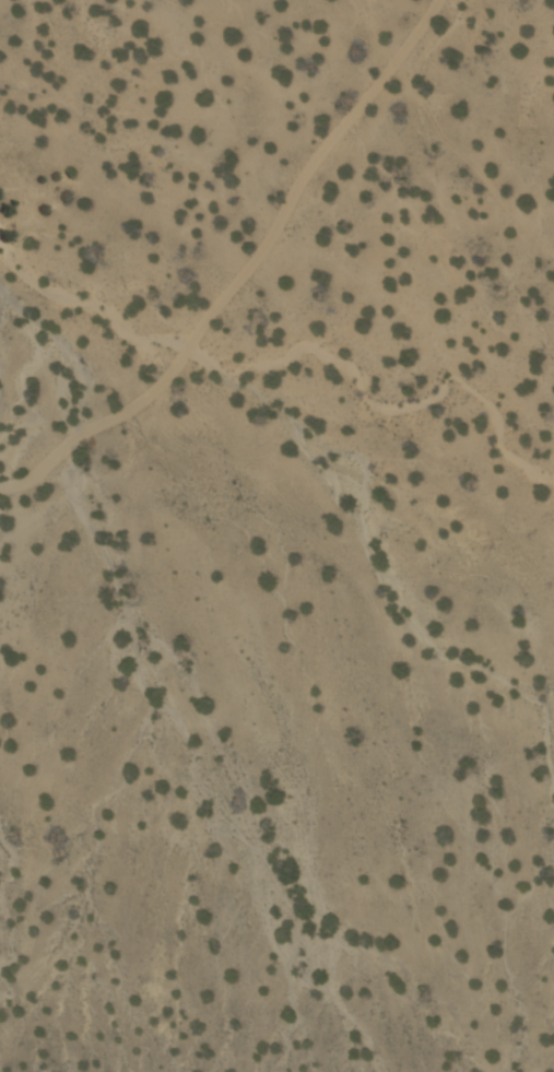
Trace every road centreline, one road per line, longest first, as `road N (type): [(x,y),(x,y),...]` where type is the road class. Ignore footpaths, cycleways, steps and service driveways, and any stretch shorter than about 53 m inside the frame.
road 1 (residential): [(452,0),(303,250),(187,390),(13,483),(0,509)]

